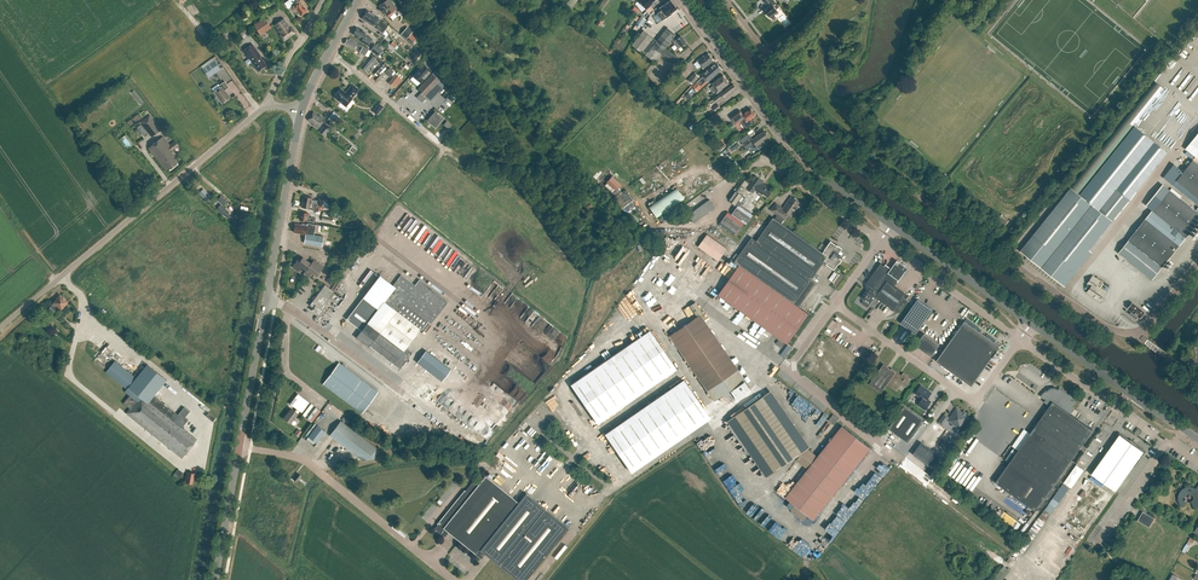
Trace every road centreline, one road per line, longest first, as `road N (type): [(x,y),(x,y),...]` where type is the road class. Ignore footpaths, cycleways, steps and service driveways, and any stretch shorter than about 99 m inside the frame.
road 1 (unclassified): [(766,53),(835,136),(1098,323),(1141,335)]
road 2 (unclassified): [(268,107),(0,328)]
road 3 (tertiary): [(239,447),(301,111)]
road 4 (secondary): [(892,223),(794,146),(685,0)]
road 5 (residential): [(239,447),(302,458),(454,579)]
road 6 (unclassified): [(1020,340),(978,394),(968,396),(836,301)]
road 7 (unclassified): [(1197,463),(1020,340)]
road 8 (secondary): [(1197,439),(1032,323)]
road 9 (unclassified): [(1020,340),(880,239)]
road 10 (secondary): [(1032,323),(892,223)]
road 11 (residential): [(329,51),(439,143)]
road 12 (unclassified): [(880,239),(764,156)]
road 13 (tertiary): [(215,579),(239,447)]
road 14 (residential): [(268,107),(322,0)]

